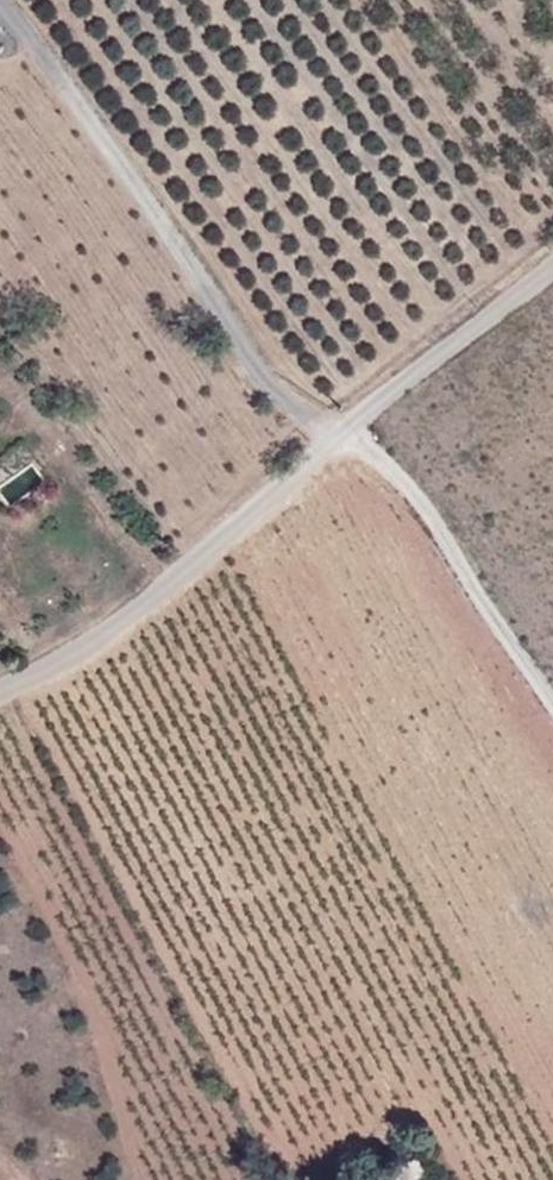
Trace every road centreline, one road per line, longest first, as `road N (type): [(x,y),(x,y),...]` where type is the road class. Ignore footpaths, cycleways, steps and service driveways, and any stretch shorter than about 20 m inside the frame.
road 1 (track): [(0,25),(337,432)]
road 2 (tertiary): [(337,432),(144,607),(0,685)]
road 3 (residential): [(337,432),(375,445),(552,709)]
road 4 (tertiary): [(552,257),(337,432)]

